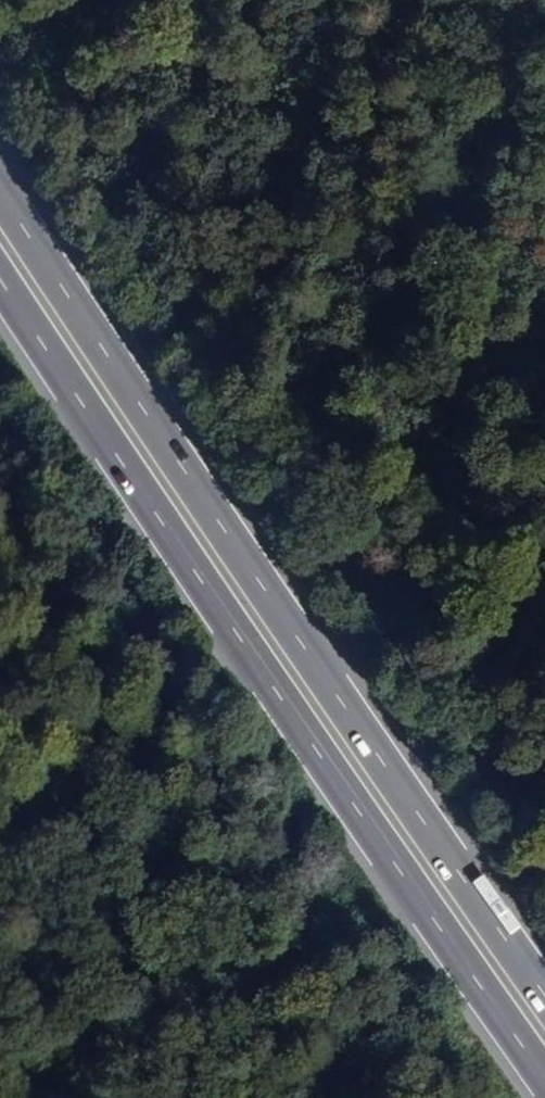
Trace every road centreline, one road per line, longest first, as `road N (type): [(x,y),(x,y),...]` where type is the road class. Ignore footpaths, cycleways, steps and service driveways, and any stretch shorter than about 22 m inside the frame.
road 1 (motorway): [(544,994),(0,192)]
road 2 (motorway): [(0,277),(544,1075)]

